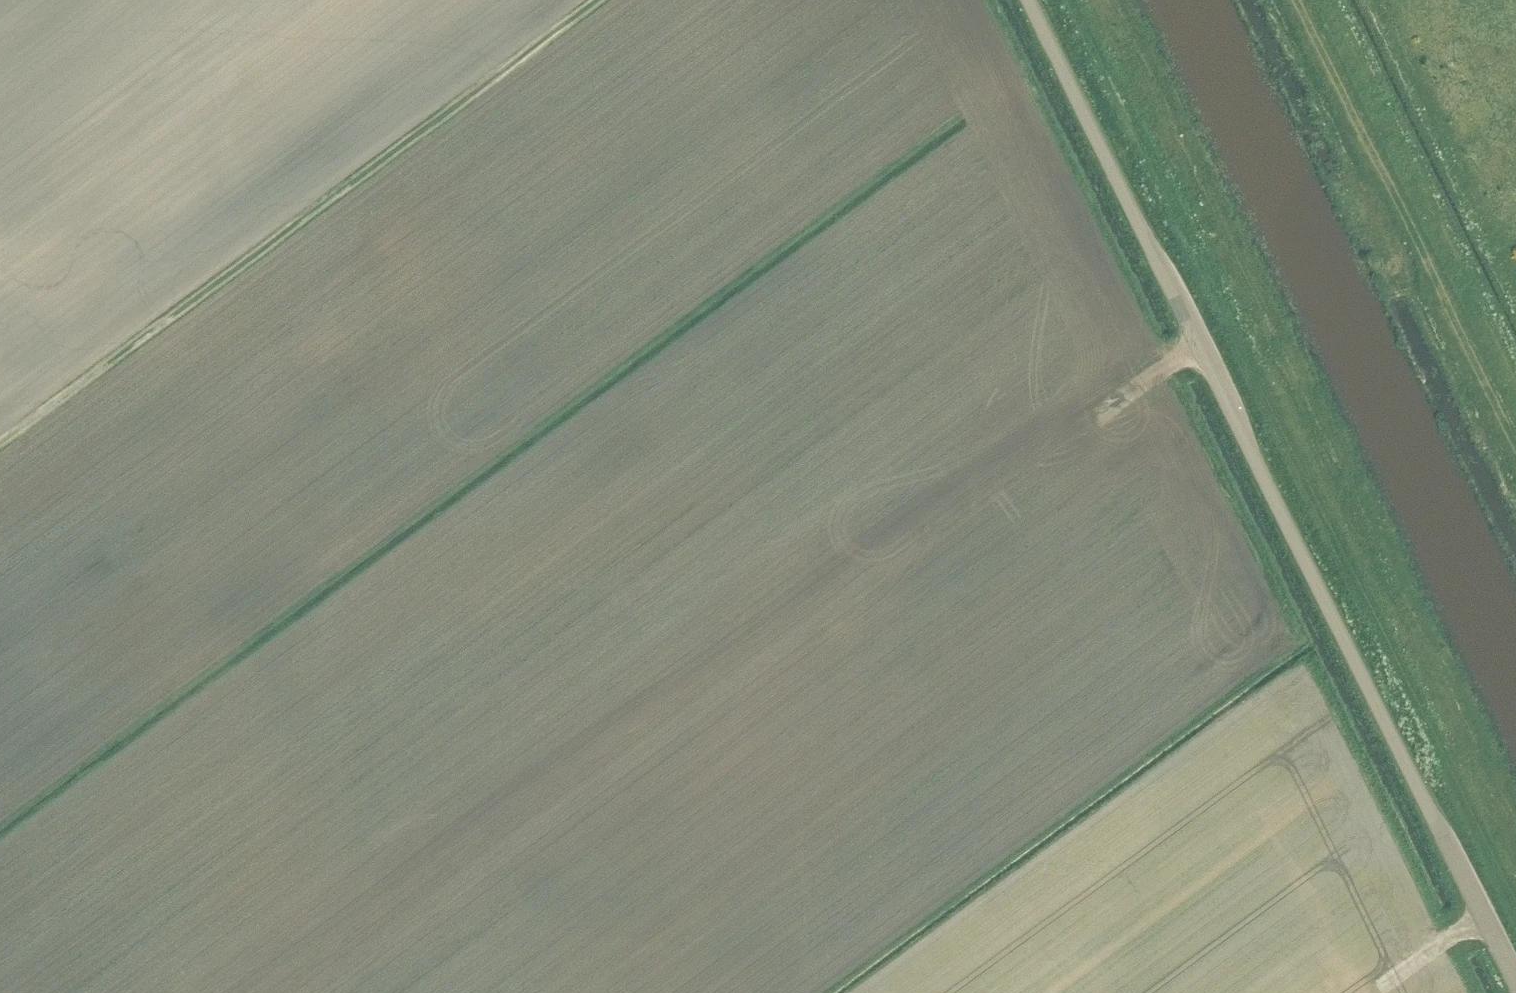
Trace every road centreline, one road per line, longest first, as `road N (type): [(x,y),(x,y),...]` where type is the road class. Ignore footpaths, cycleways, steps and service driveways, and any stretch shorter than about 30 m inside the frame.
road 1 (unclassified): [(1513,992),(1014,0)]

